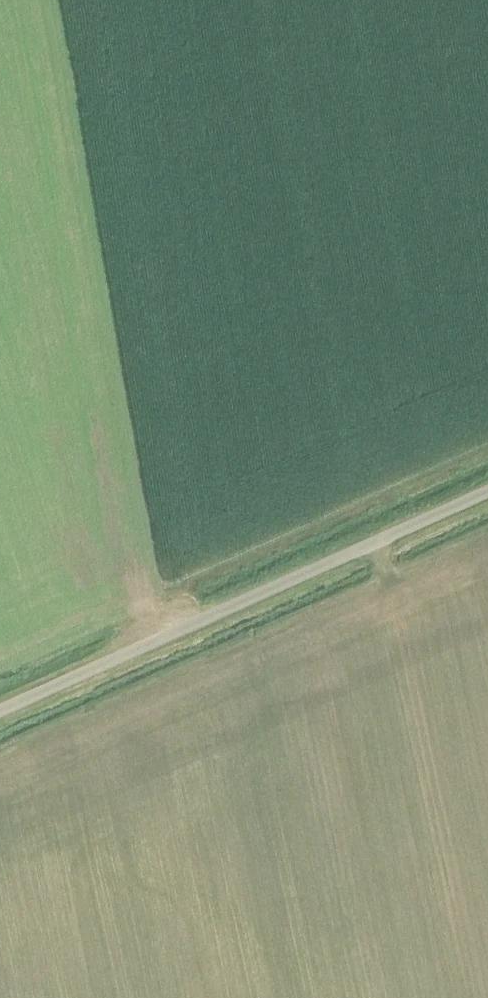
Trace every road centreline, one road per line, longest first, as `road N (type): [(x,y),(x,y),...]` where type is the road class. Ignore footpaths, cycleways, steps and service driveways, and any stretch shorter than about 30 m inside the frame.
road 1 (unclassified): [(487,492),(0,708)]

